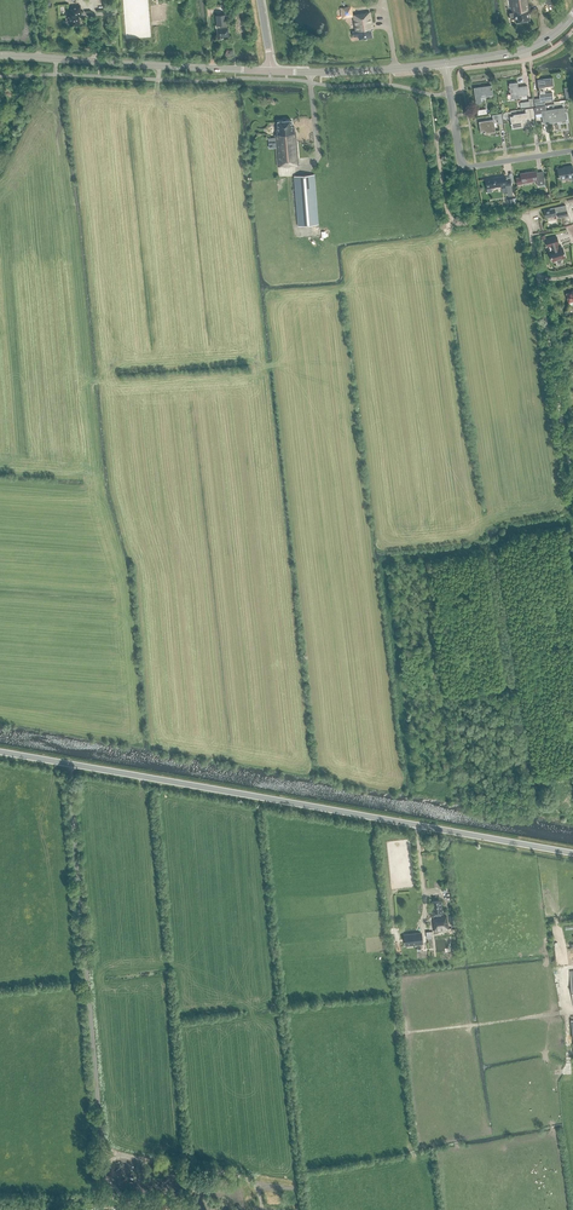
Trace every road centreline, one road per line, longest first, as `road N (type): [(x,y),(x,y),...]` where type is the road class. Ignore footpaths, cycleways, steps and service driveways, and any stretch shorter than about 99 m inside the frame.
road 1 (secondary): [(572,853),(0,752)]
road 2 (tertiary): [(0,55),(270,71)]
road 3 (track): [(456,127),(436,142),(448,215),(460,224),(525,219),(538,277)]
road 4 (track): [(572,1011),(397,1034)]
road 5 (tertiary): [(270,71),(445,63)]
road 6 (track): [(538,277),(565,434)]
road 7 (tertiary): [(445,63),(527,49),(572,15)]

